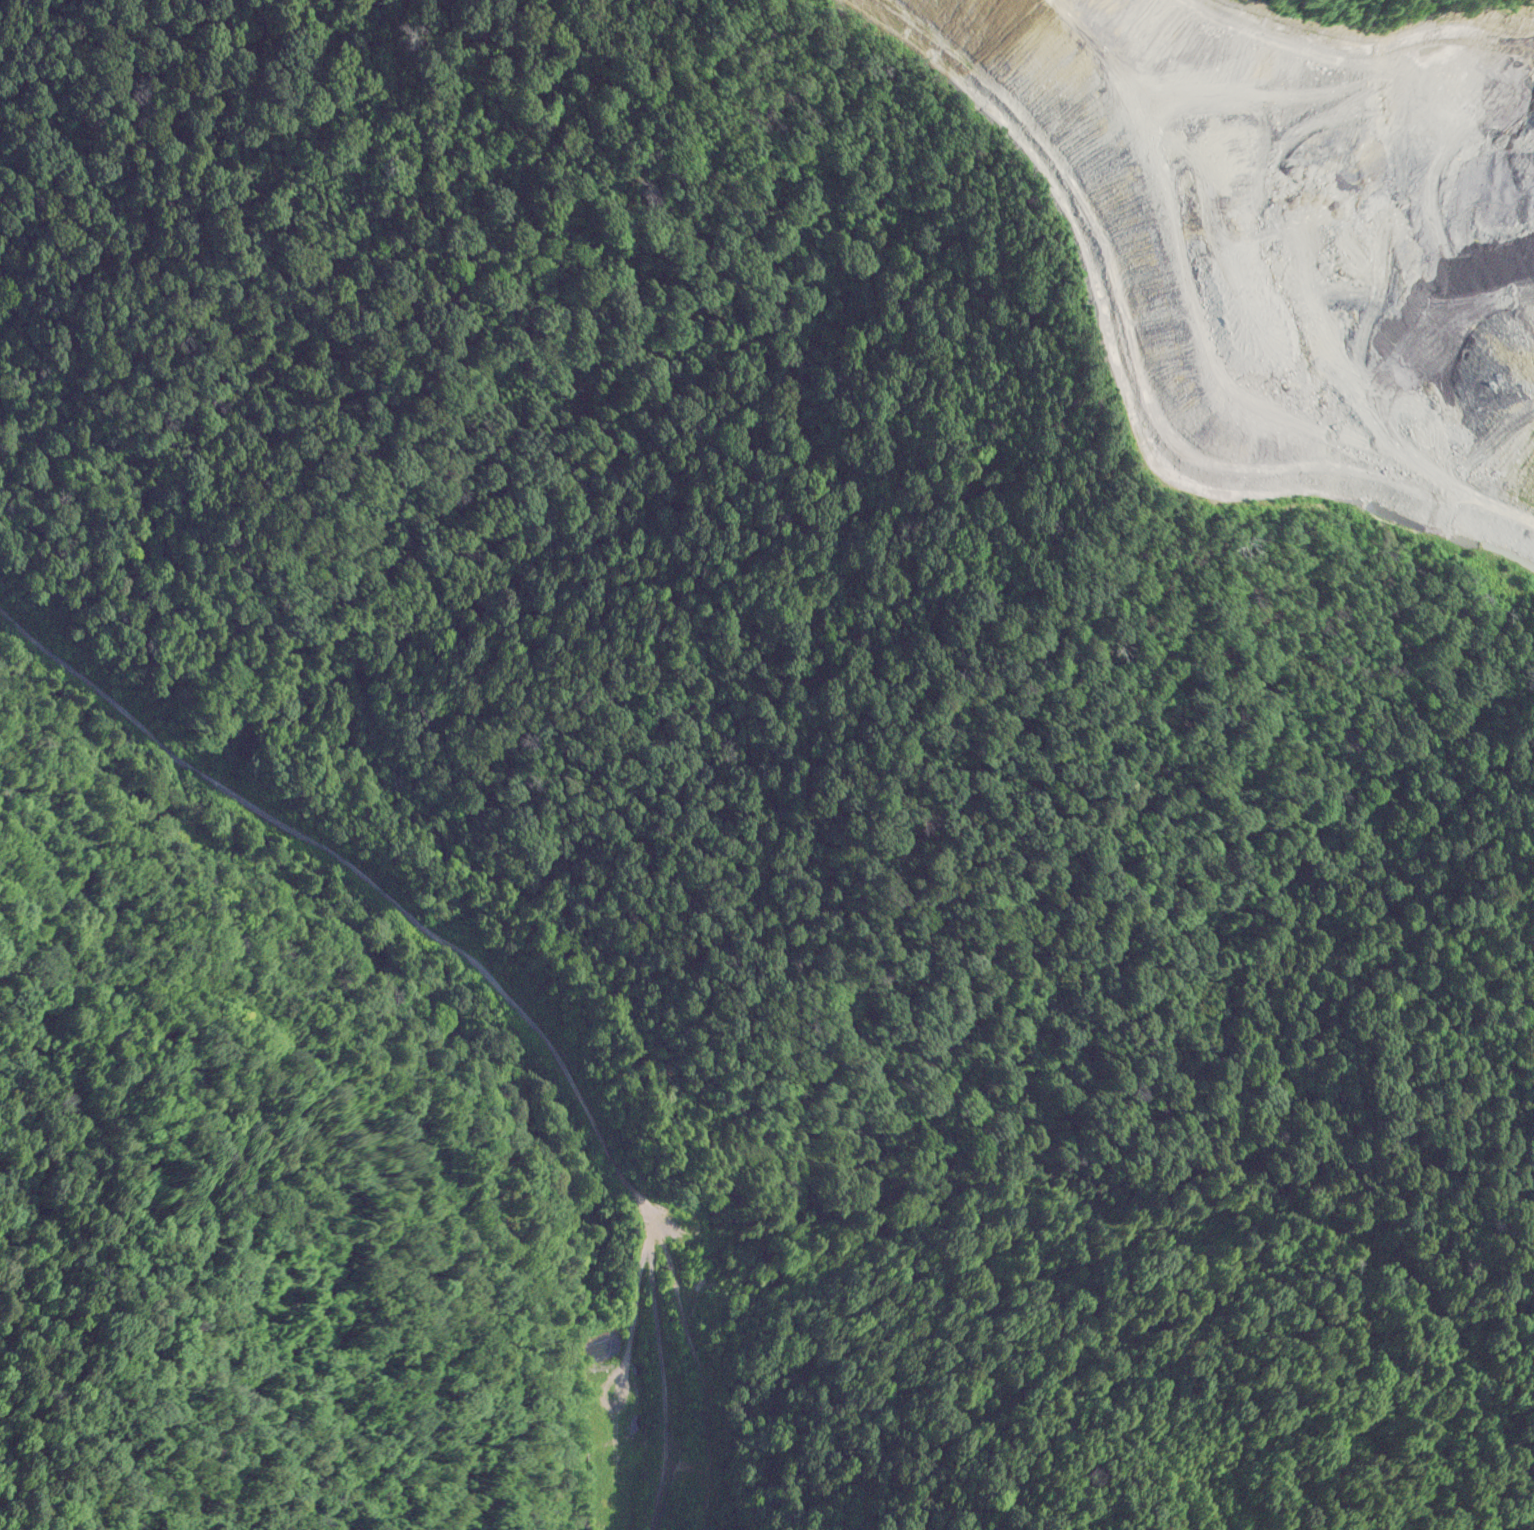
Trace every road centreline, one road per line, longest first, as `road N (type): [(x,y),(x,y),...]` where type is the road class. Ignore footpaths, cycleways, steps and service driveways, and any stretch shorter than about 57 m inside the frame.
road 1 (residential): [(0,395),(174,626),(233,669),(314,691),(335,783),(378,853),(528,1004),(620,1171),(786,1231),(773,1270)]
road 2 (residential): [(773,1270),(727,1301),(652,1295),(571,1241),(432,1036),(125,777),(0,697)]

